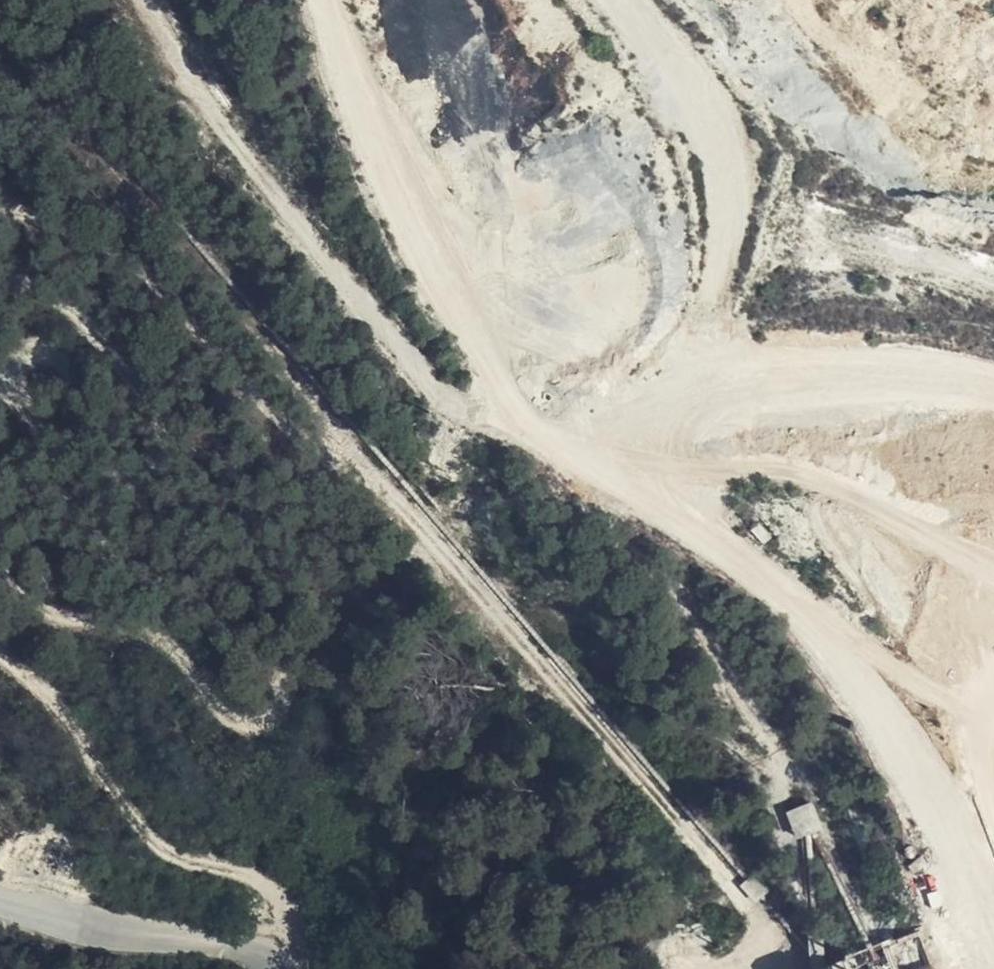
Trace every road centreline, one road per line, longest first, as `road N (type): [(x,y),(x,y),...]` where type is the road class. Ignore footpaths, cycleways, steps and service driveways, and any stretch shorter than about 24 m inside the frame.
road 1 (track): [(308,0),(358,122),(517,422),(806,636),(993,934)]
road 2 (track): [(517,422),(431,405),(183,92),(128,0)]

